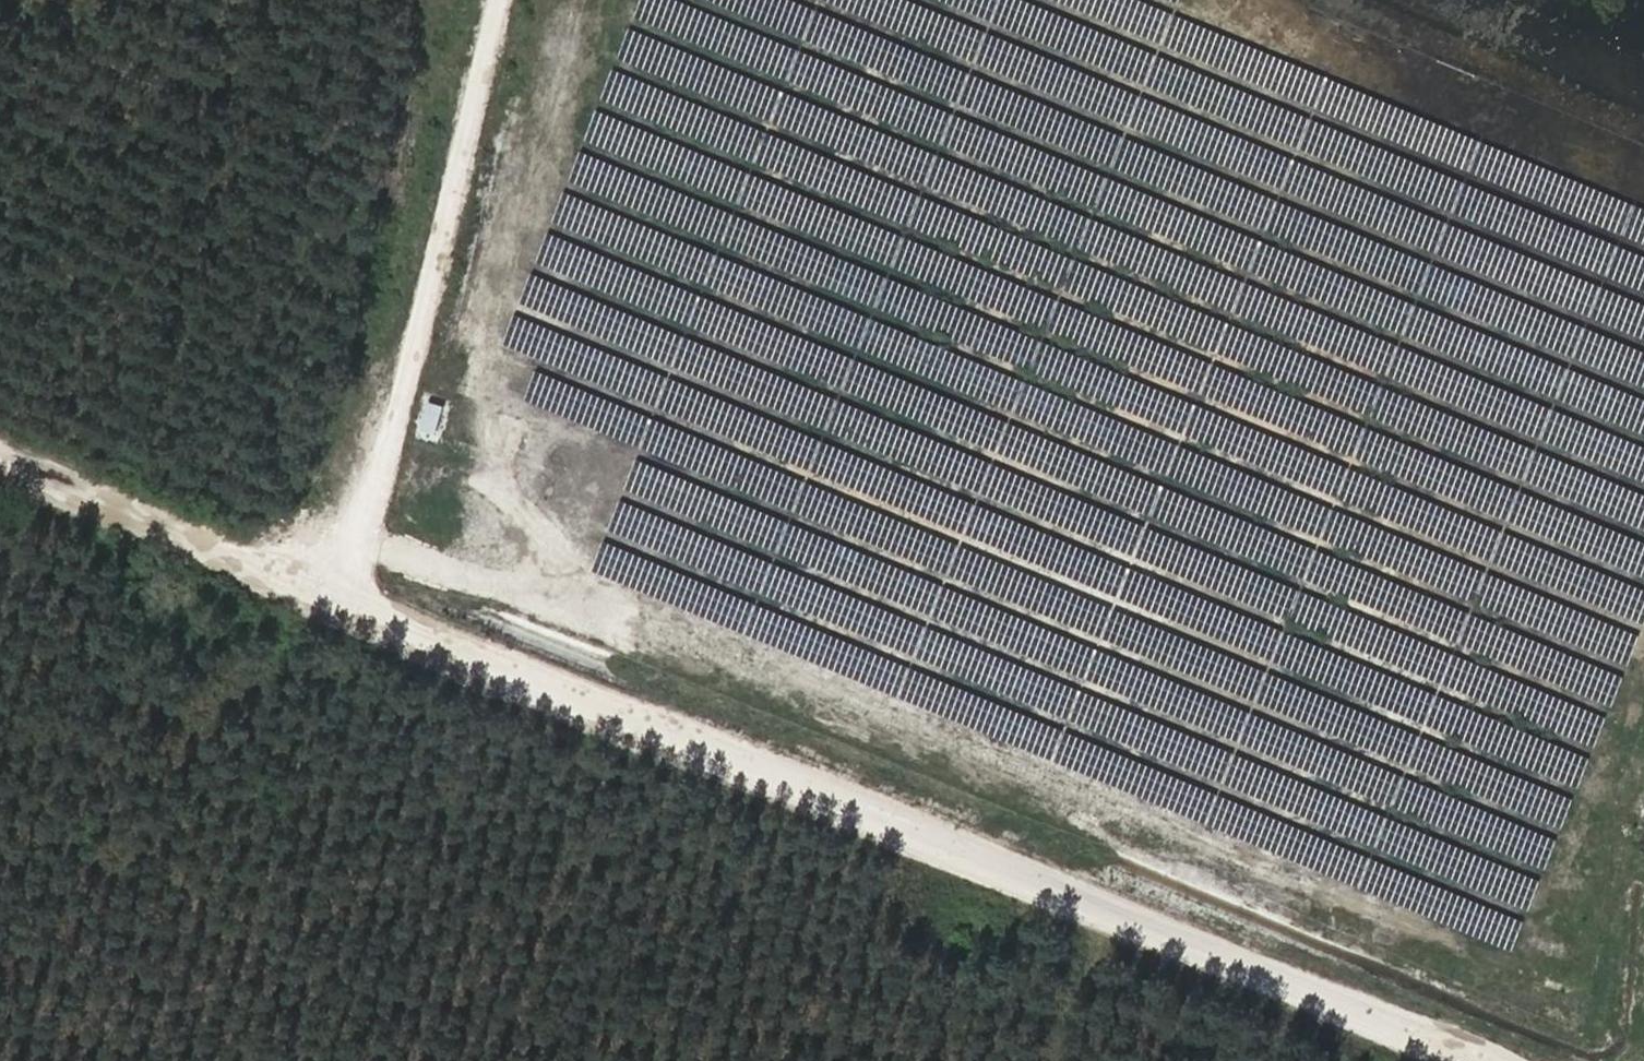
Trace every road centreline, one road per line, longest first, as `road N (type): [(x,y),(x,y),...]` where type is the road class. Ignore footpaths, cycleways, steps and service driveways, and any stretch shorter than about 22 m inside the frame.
road 1 (track): [(1487,1060),(349,606),(0,456)]
road 2 (track): [(499,0),(349,606)]

